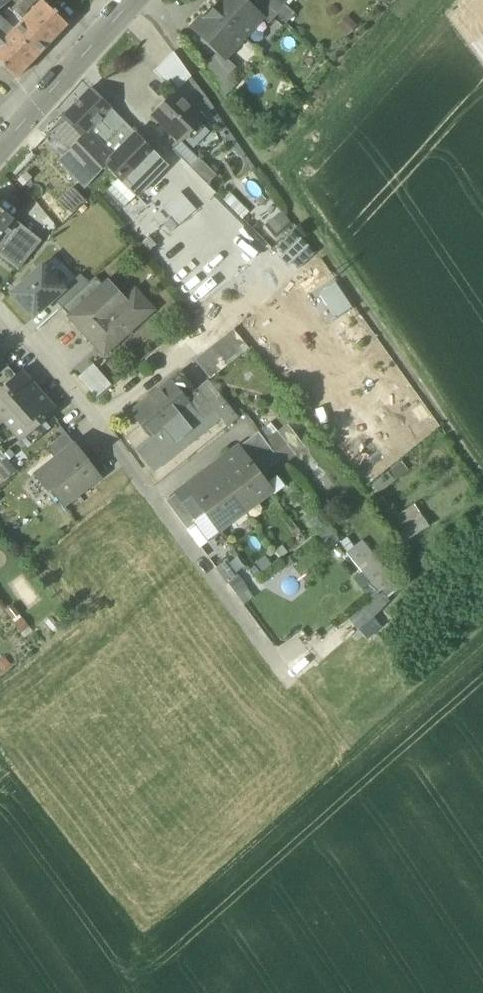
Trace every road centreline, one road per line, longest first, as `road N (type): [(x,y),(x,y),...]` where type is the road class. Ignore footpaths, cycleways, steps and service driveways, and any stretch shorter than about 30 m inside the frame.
road 1 (track): [(482,475),(167,29)]
road 2 (residential): [(0,313),(88,410),(284,674)]
road 3 (secondary): [(0,161),(139,0)]

